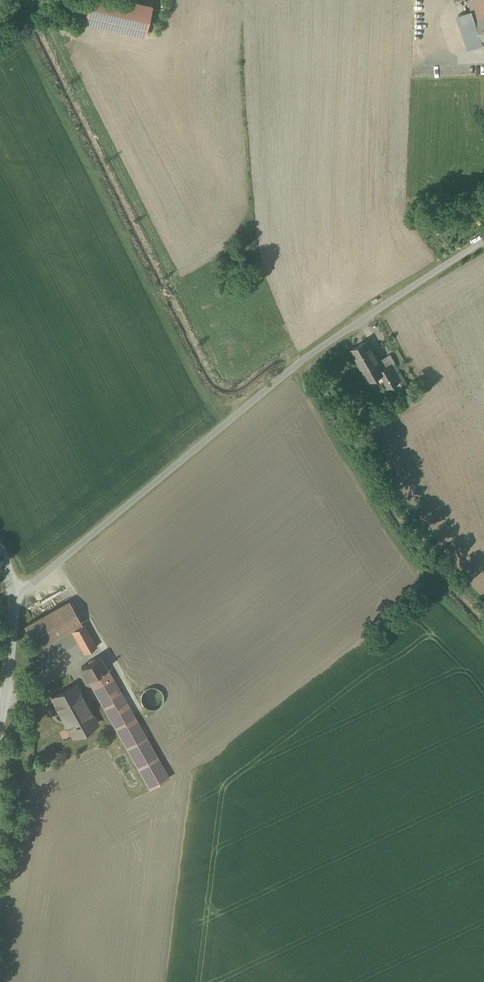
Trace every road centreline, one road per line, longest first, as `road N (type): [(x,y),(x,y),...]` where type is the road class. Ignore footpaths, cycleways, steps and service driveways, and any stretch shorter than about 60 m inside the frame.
road 1 (unclassified): [(15,598),(294,369),(483,243)]
road 2 (unclassified): [(0,730),(15,598)]

